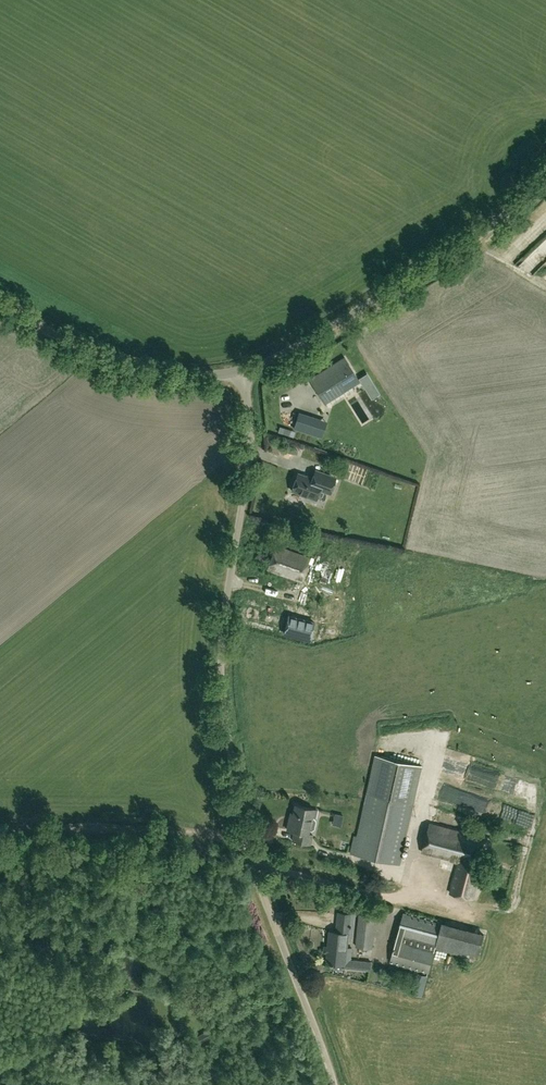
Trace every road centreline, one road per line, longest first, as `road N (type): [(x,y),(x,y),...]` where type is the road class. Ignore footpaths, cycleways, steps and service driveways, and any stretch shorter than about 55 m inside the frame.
road 1 (unclassified): [(241,372),(422,267),(545,167)]
road 2 (unclassified): [(241,372),(156,375),(116,365),(0,303)]

